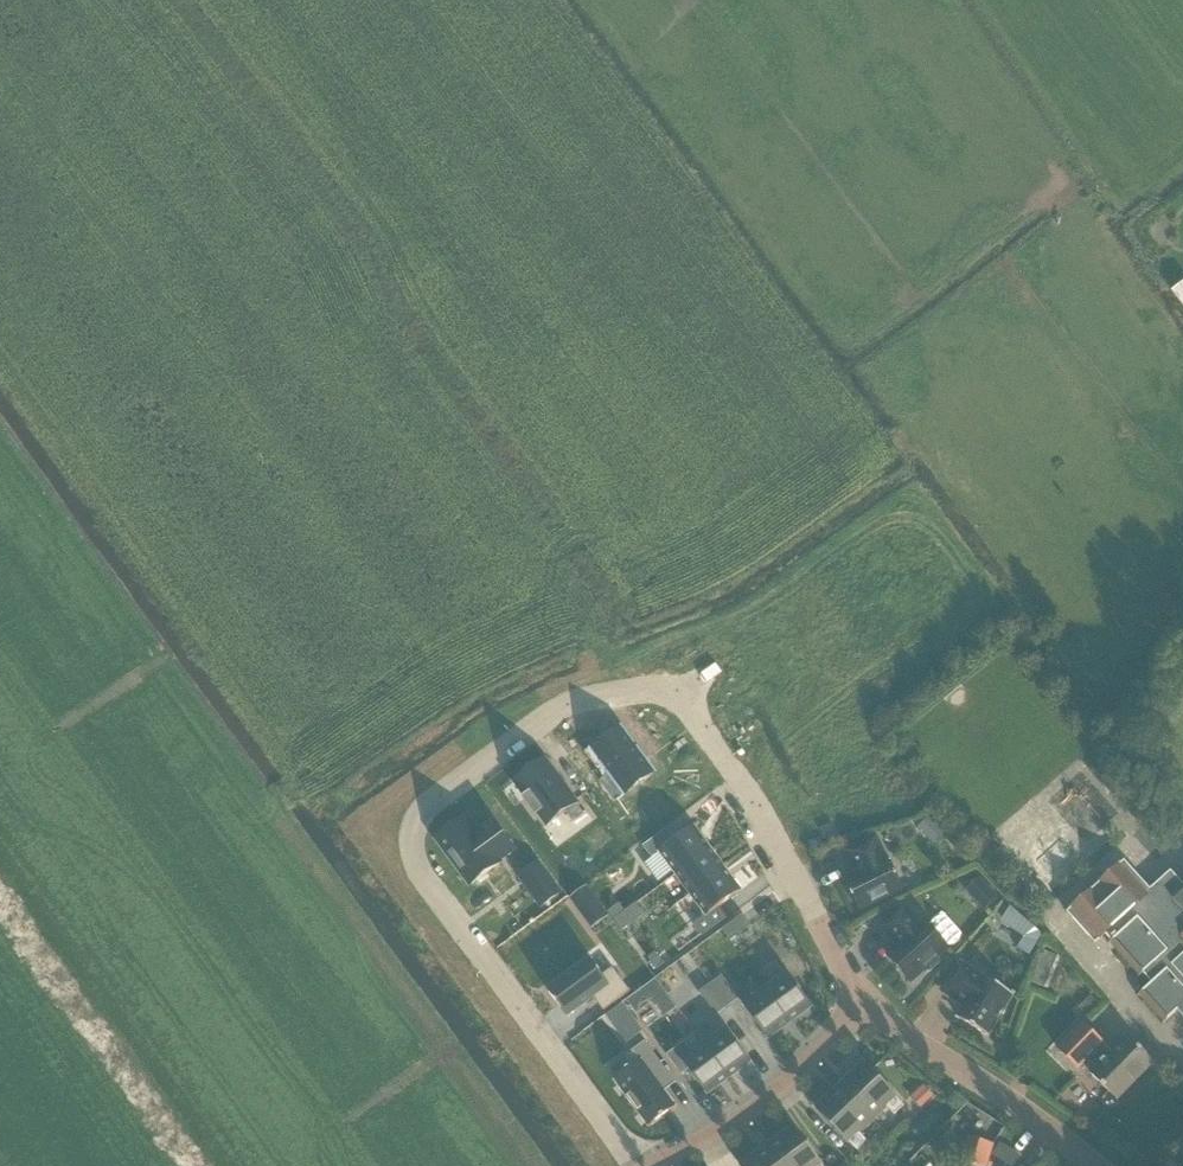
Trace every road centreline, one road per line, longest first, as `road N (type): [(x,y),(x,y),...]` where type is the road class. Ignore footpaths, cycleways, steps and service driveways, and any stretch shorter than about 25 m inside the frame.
road 1 (residential): [(639,1165),(418,875),(411,841),(427,800),(582,697),(664,695)]
road 2 (residential): [(868,1004),(694,713),(664,695)]
road 3 (residential): [(1096,1165),(868,1004)]
road 4 (residential): [(868,1004),(763,1104),(646,1165)]

